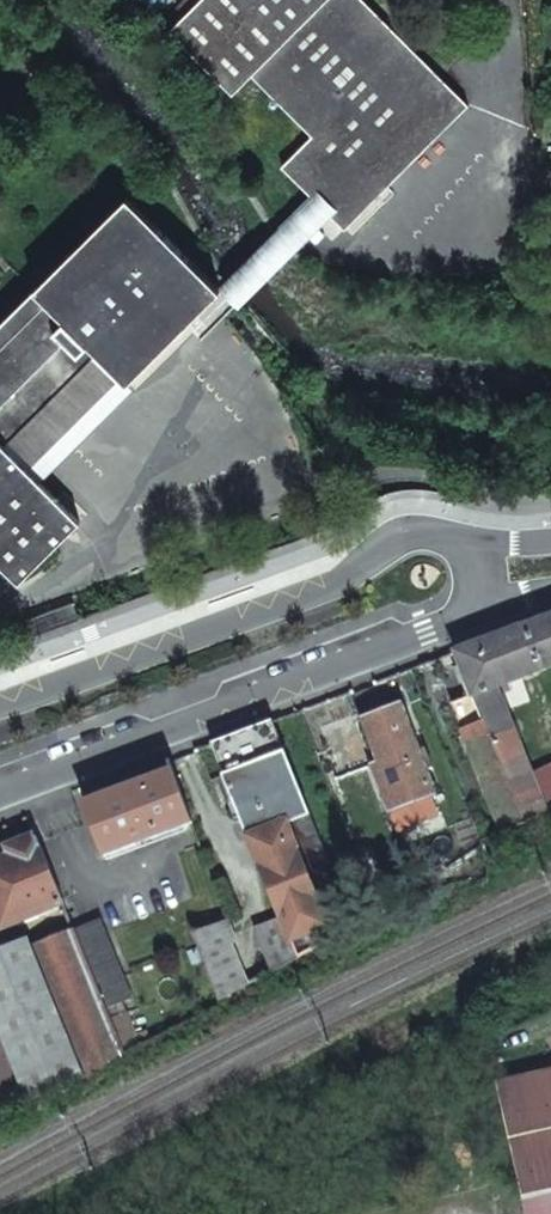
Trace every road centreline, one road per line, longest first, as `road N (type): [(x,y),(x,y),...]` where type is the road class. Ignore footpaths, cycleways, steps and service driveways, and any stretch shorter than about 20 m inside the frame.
road 1 (secondary): [(0,788),(457,621)]
road 2 (secondary): [(441,530),(417,530),(345,578),(0,697)]

